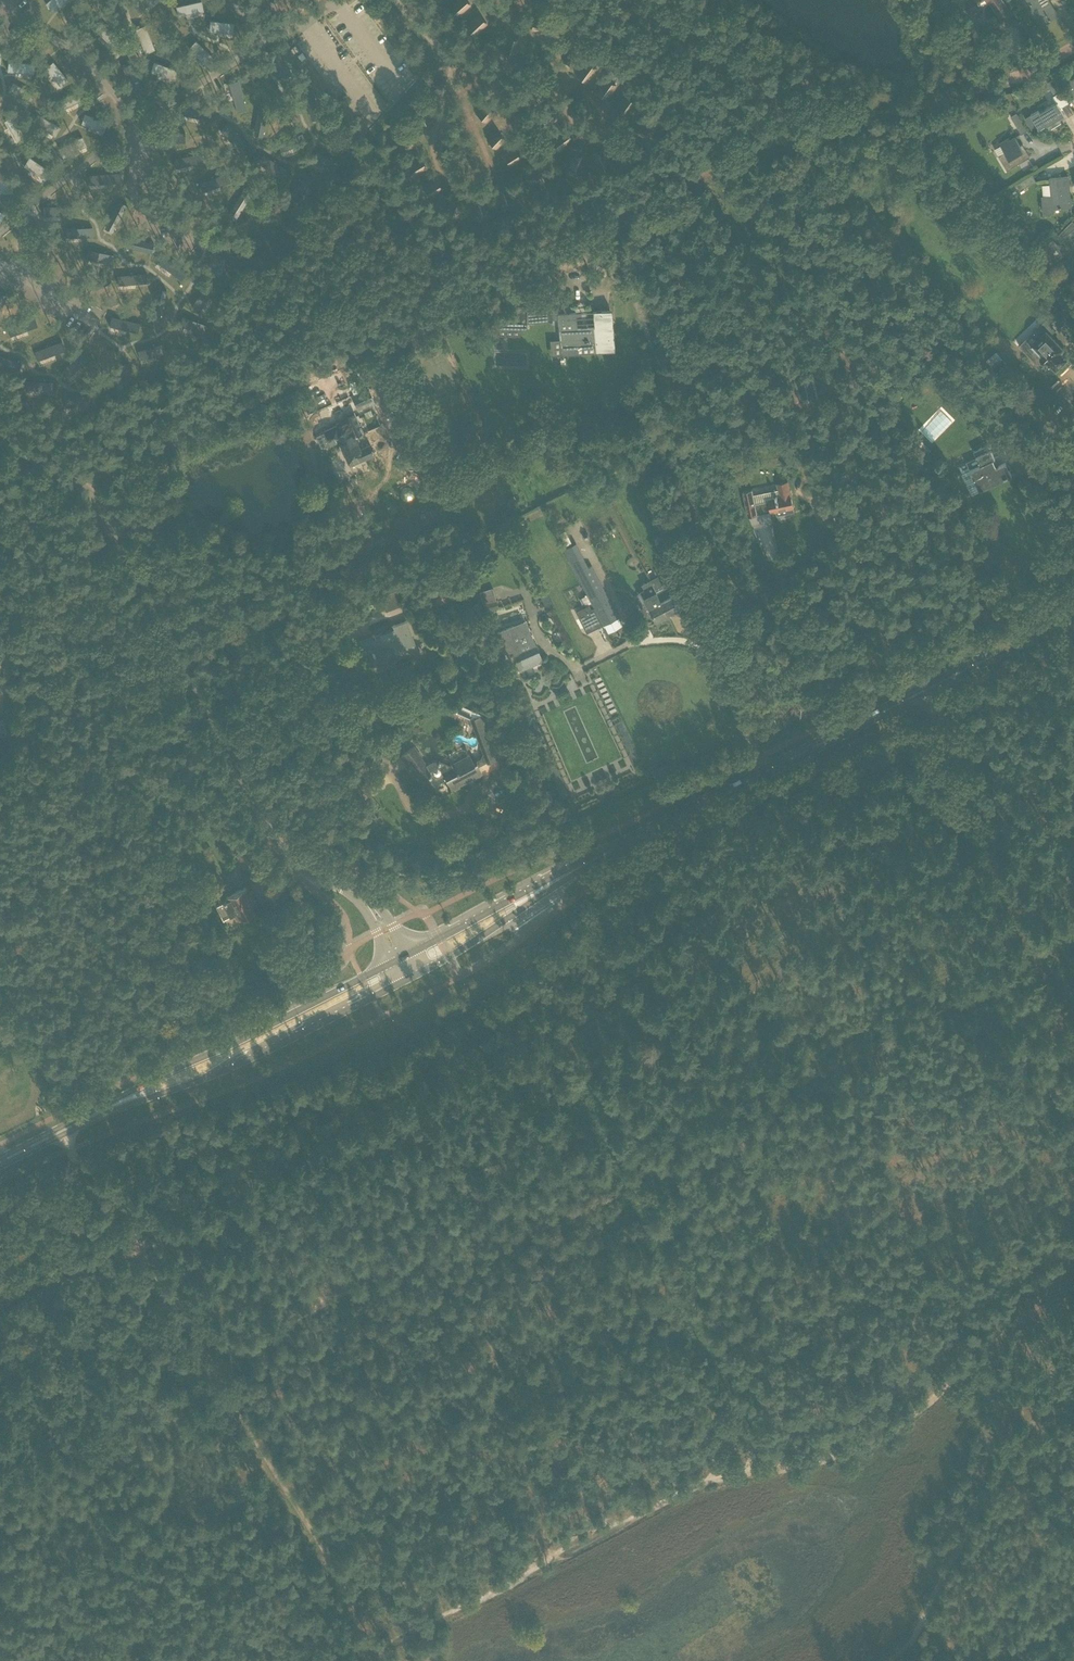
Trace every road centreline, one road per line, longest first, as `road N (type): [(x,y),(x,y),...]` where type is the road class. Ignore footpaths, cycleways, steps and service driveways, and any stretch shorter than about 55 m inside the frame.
road 1 (secondary): [(1073,614),(533,894)]
road 2 (unclassified): [(79,484),(529,264)]
road 3 (unclassified): [(79,484),(114,530),(265,823),(299,863)]
road 4 (track): [(925,690),(1073,1022)]
road 5 (secondary): [(122,1102),(216,1075),(408,978)]
road 6 (secondary): [(388,965),(122,1102)]
road 7 (track): [(758,1473),(853,1451),(888,1433),(961,1372)]
road 8 (track): [(1003,1465),(914,1637),(892,1660)]
road 9 (track): [(367,1658),(556,1560)]
road 10 (track): [(367,1658),(341,1585),(285,1482)]
road 11 (track): [(116,1223),(212,1369)]
road 12 (track): [(556,1560),(709,1482)]
road 13 (secondary): [(408,978),(533,894)]
road 14 (track): [(1073,1288),(961,1372)]
road 15 (secondary): [(533,894),(408,954)]
road 16 (secondary): [(0,1163),(122,1102)]

